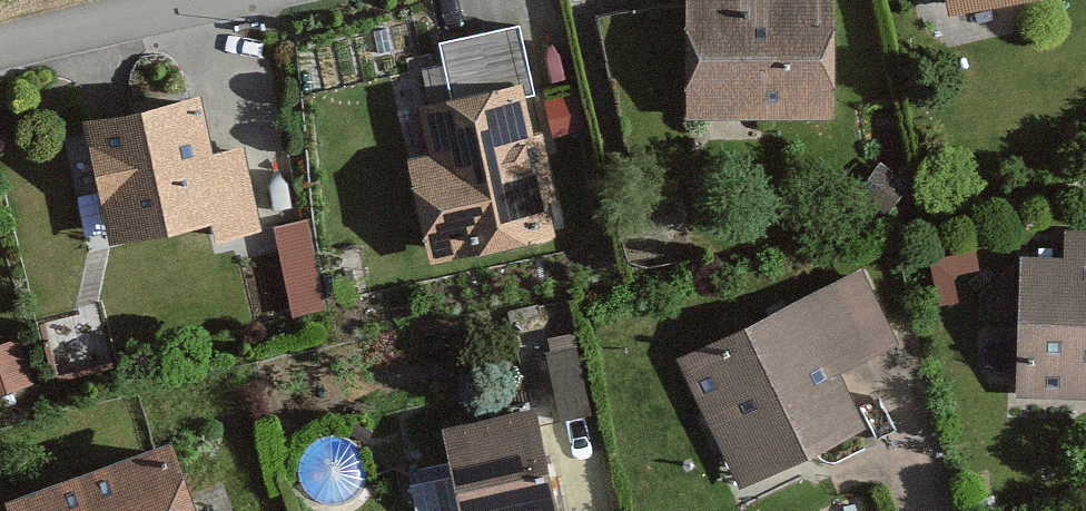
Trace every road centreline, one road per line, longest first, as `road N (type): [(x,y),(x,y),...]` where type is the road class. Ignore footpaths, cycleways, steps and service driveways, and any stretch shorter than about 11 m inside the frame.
road 1 (residential): [(220,0),(0,60)]

